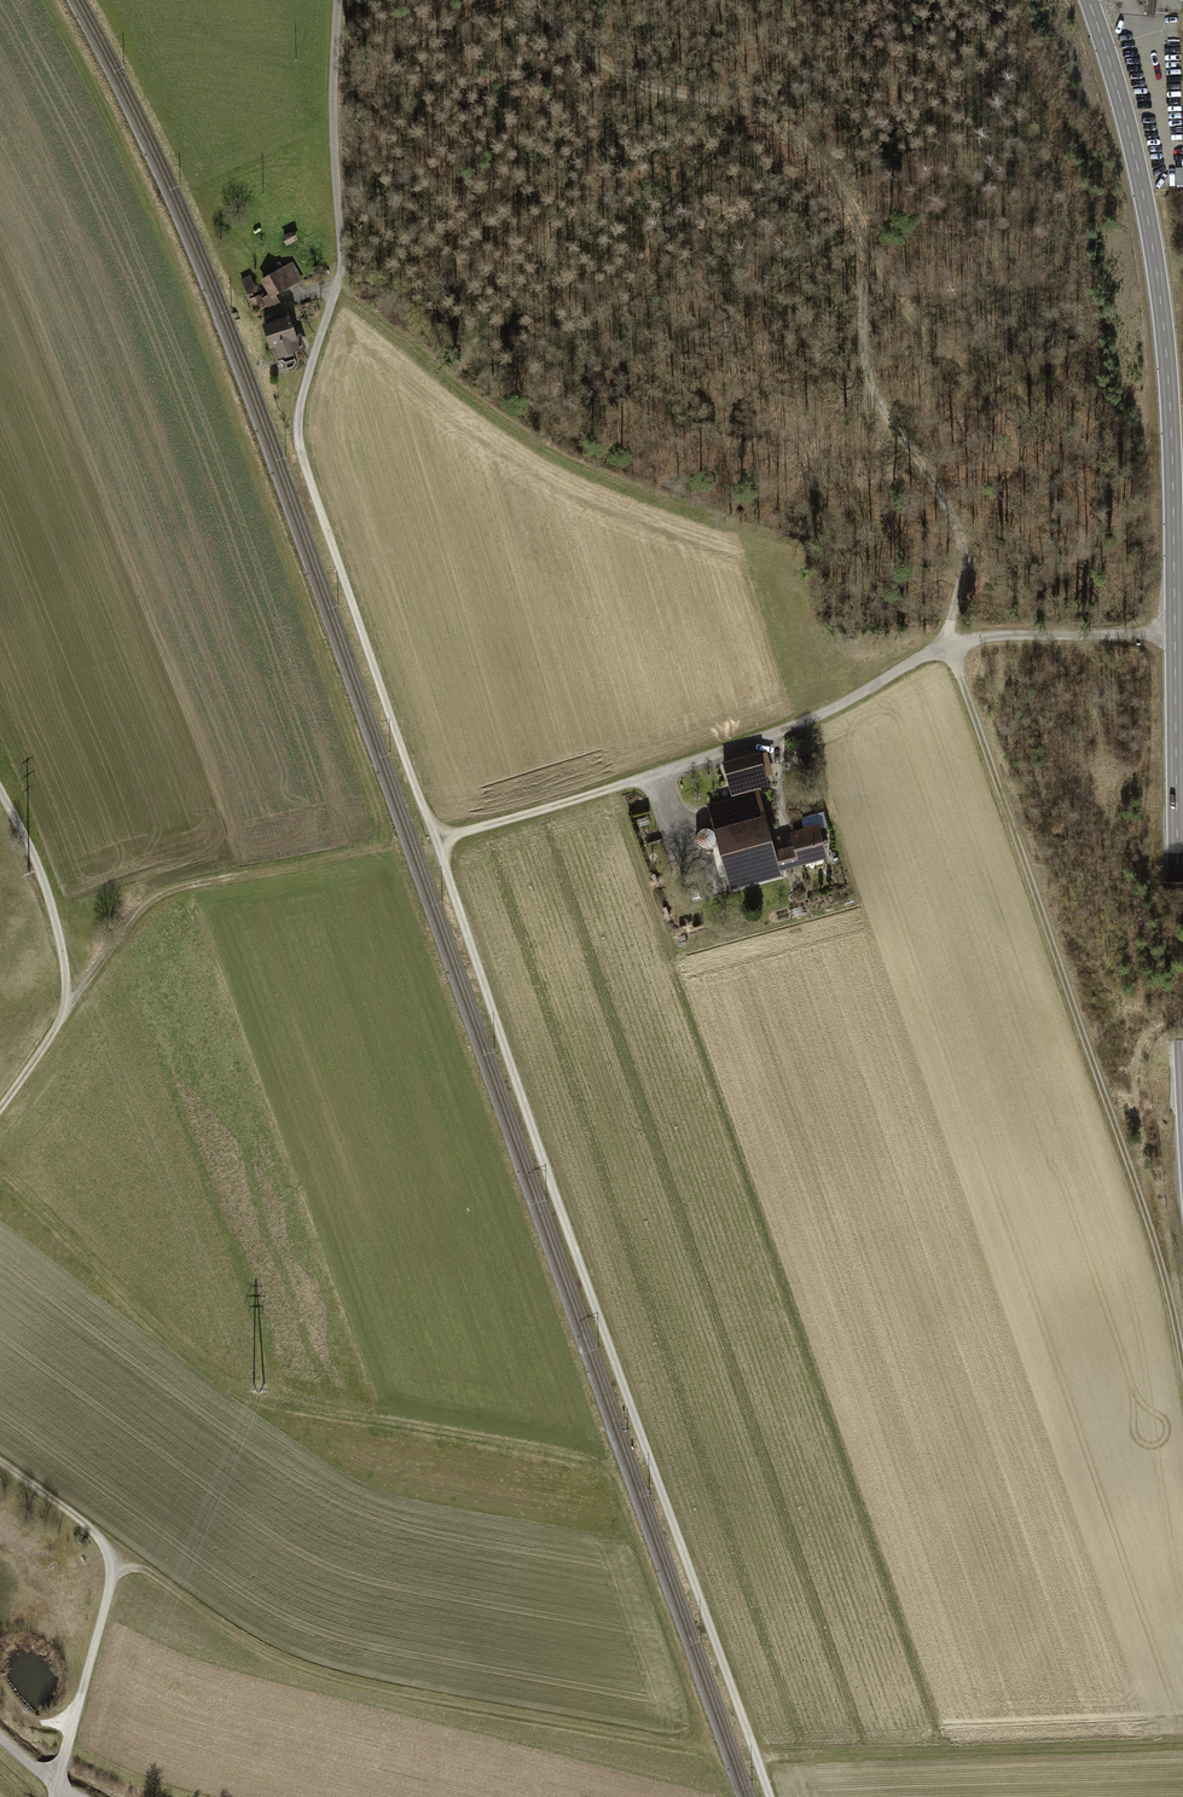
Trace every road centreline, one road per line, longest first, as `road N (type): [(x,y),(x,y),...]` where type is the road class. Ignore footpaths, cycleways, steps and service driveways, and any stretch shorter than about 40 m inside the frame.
road 1 (track): [(338,0),(341,266),(302,394),(300,448),(770,1796)]
road 2 (primary): [(1182,1043),(1168,369),(1143,196),(1088,0)]
road 3 (track): [(520,0),(583,57),(645,96),(783,121),(840,183),(892,292),(926,337),(1119,451)]
road 4 (track): [(437,842),(808,721),(949,647),(983,638),(1174,635)]
road 5 (track): [(949,647),(1151,1240),(1182,1374)]
road 6 (track): [(335,291),(463,395),(611,481),(807,556),(963,585)]
road 7 (track): [(113,1564),(144,1568),(243,1639),(327,1681),(701,1747)]
road 8 (track): [(0,1173),(165,1334),(227,1383),(262,1401),(398,1429)]
road 9 (track): [(949,647),(964,543),(949,505),(894,428),(861,354),(867,234)]
road 10 (track): [(1182,1743),(756,1756)]
road 11 (track): [(64,1010),(146,906),(174,889),(388,847)]
road 12 (track): [(0,778),(53,911),(64,1010)]
road 13 (track): [(71,1728),(113,1564)]
road 14 (track): [(0,1462),(83,1522),(113,1564)]

